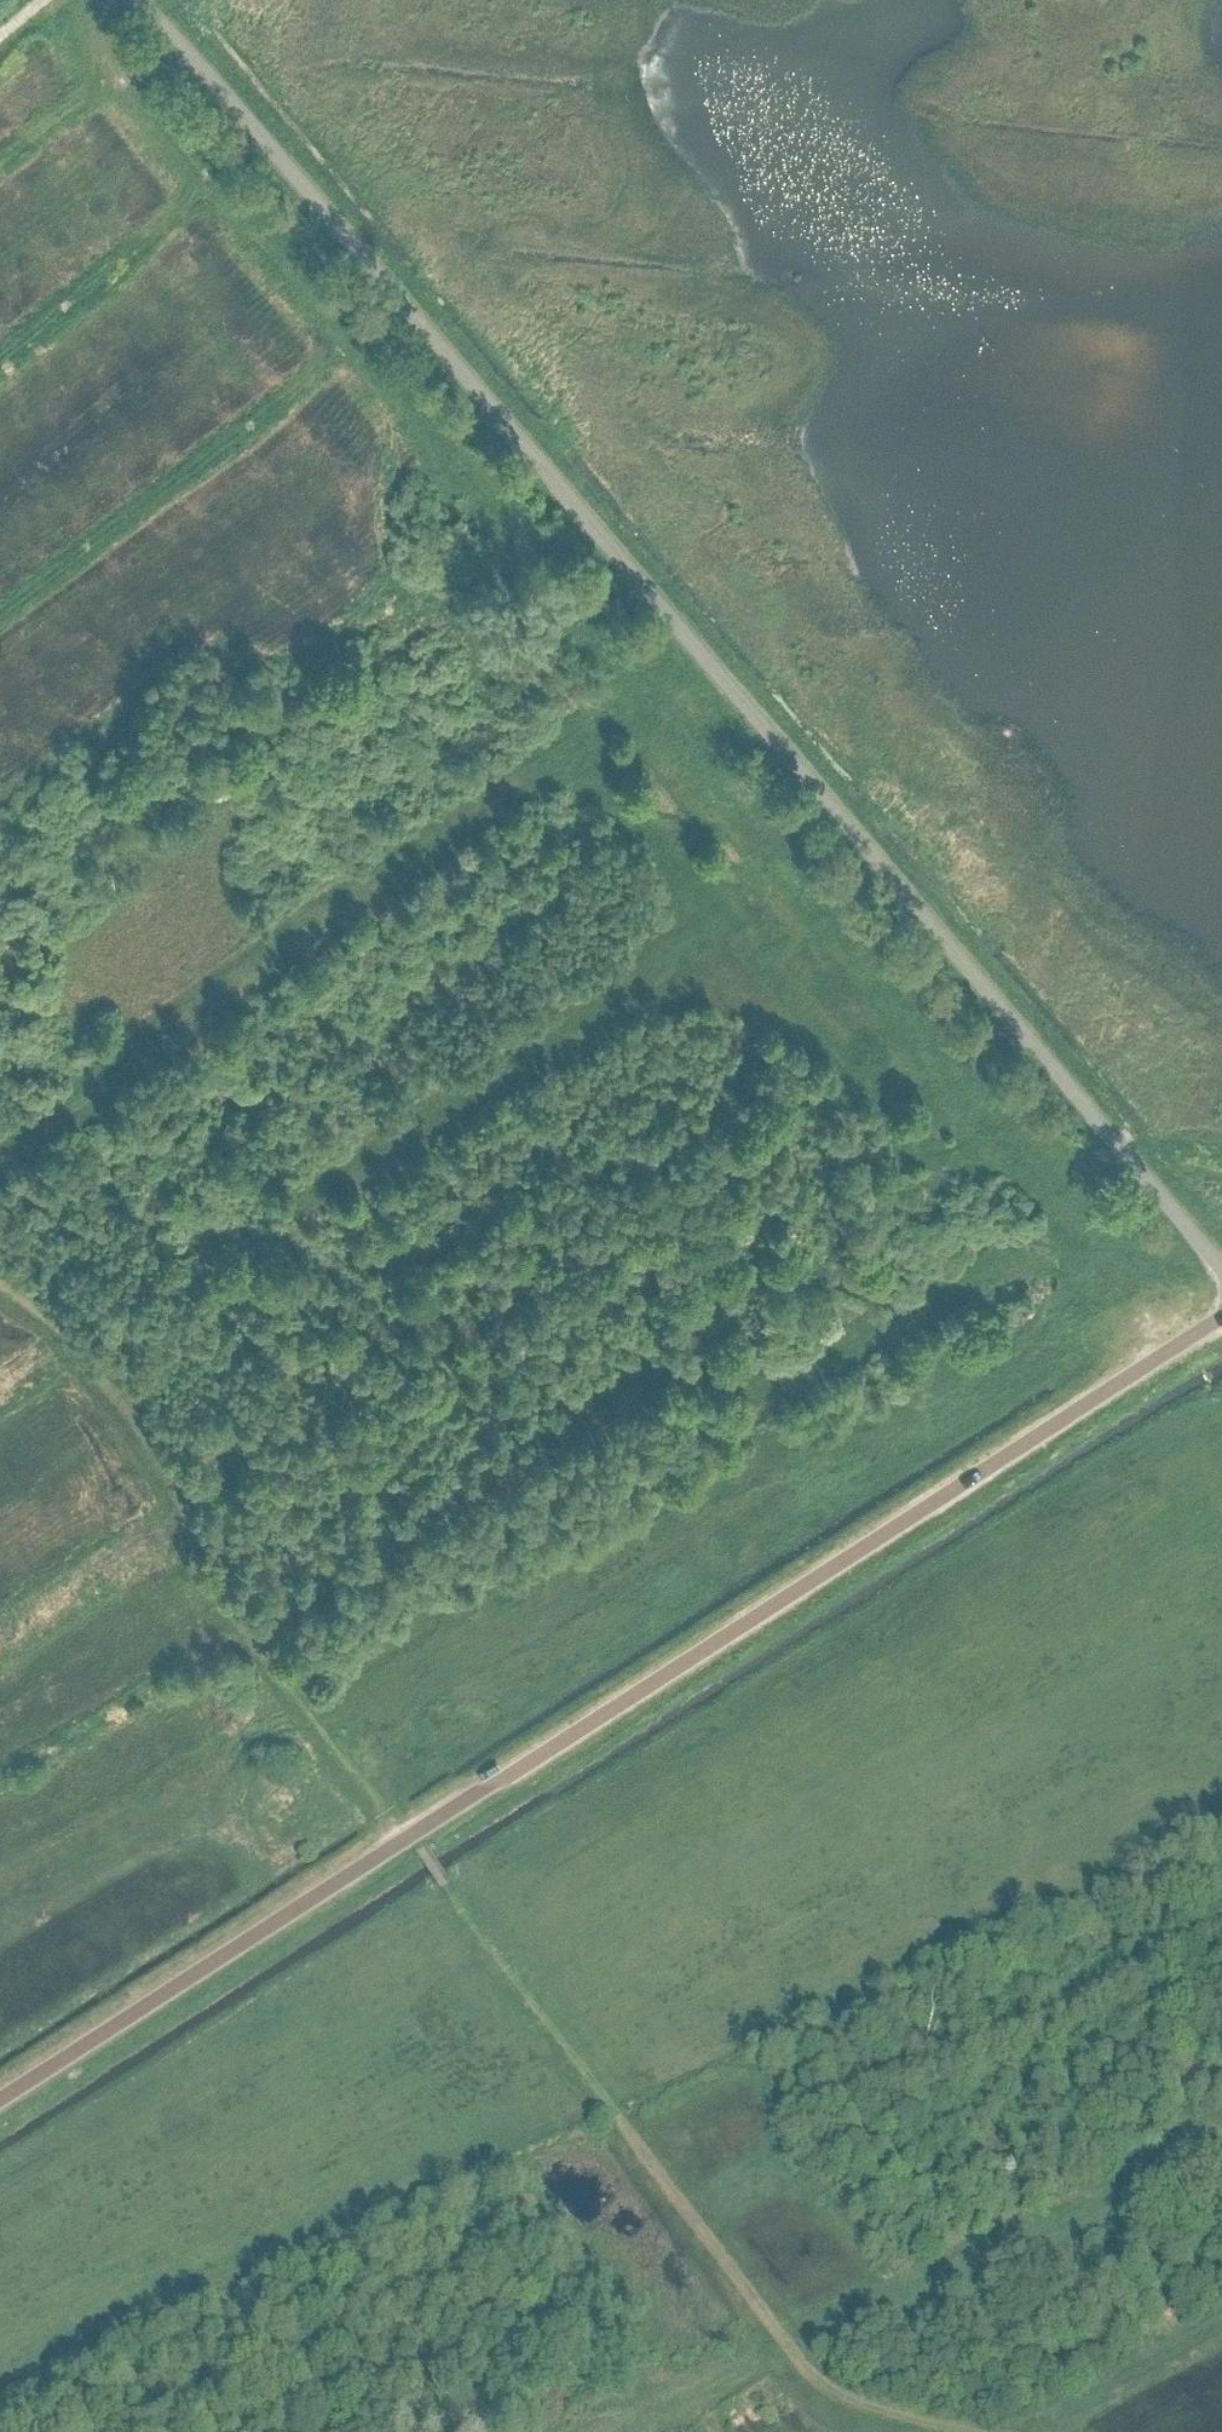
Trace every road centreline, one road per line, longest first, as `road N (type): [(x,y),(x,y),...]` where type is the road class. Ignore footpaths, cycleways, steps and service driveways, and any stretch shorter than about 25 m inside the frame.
road 1 (unclassified): [(1221,1268),(138,0)]
road 2 (unclassified): [(0,2101),(1221,1315)]
road 3 (track): [(965,2431),(822,2389),(757,2314),(410,1837)]

